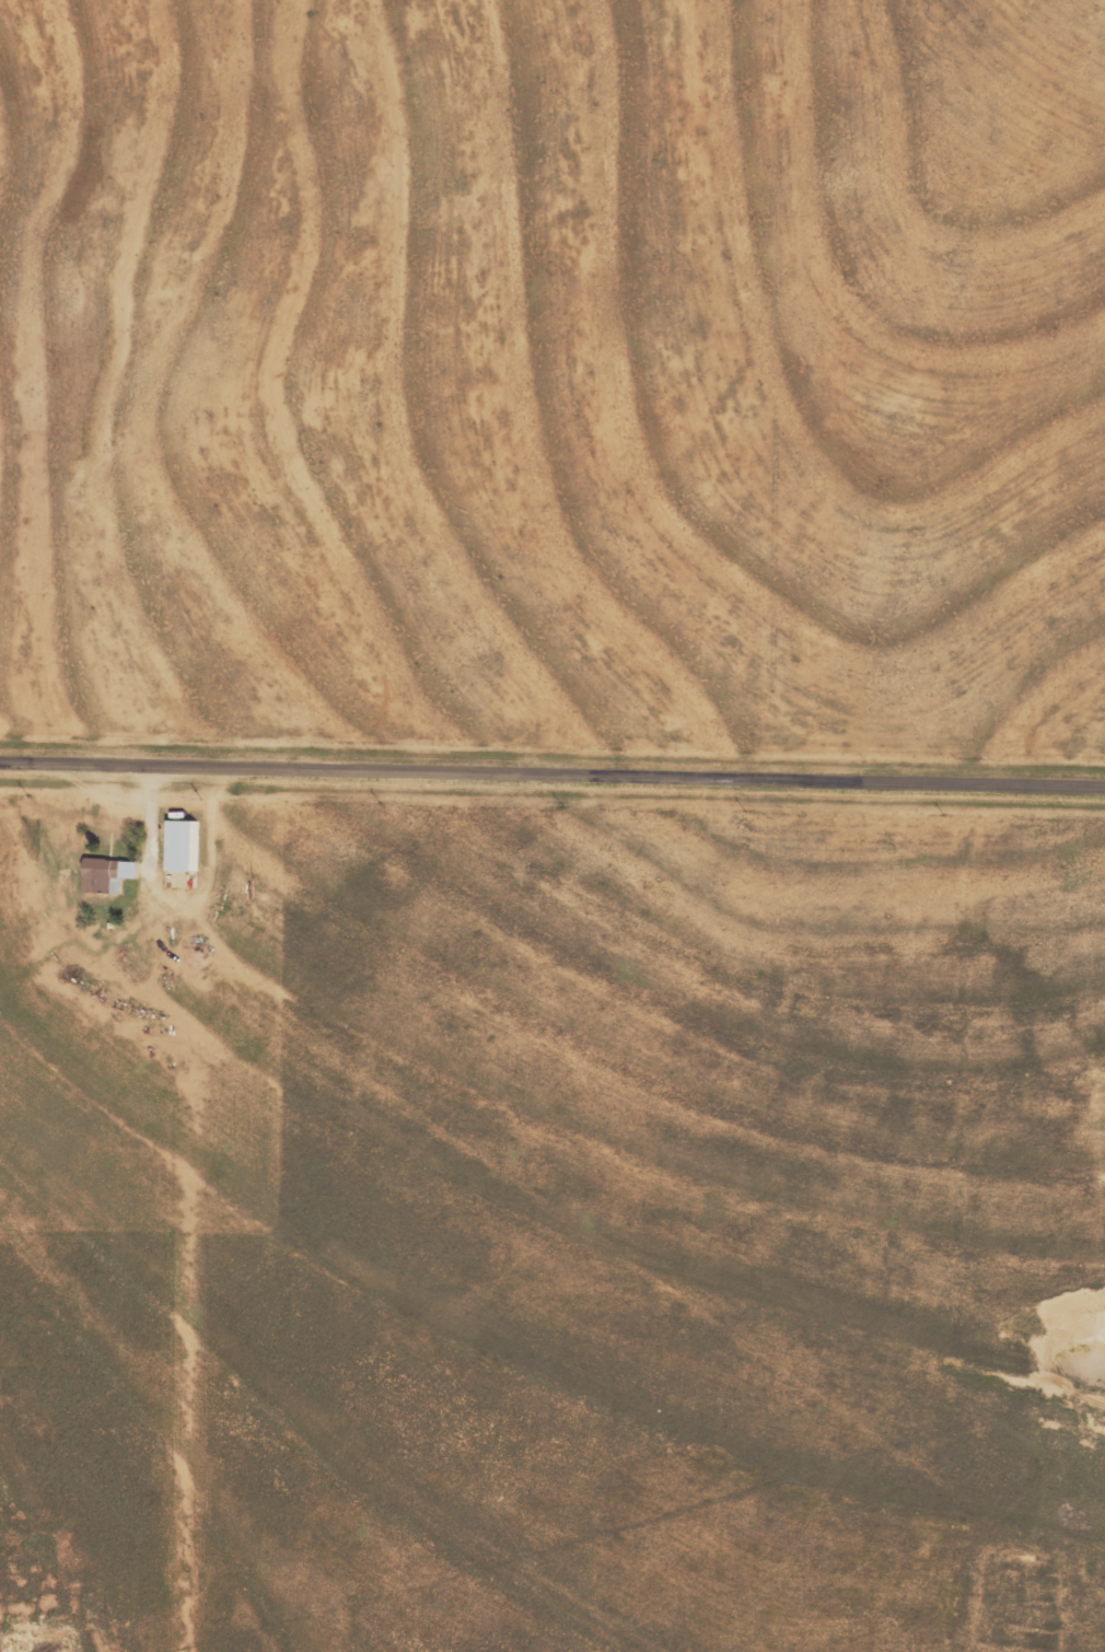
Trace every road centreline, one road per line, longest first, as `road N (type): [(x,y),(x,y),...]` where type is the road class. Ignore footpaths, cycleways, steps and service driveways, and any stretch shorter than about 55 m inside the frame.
road 1 (residential): [(1104,785),(0,759)]

